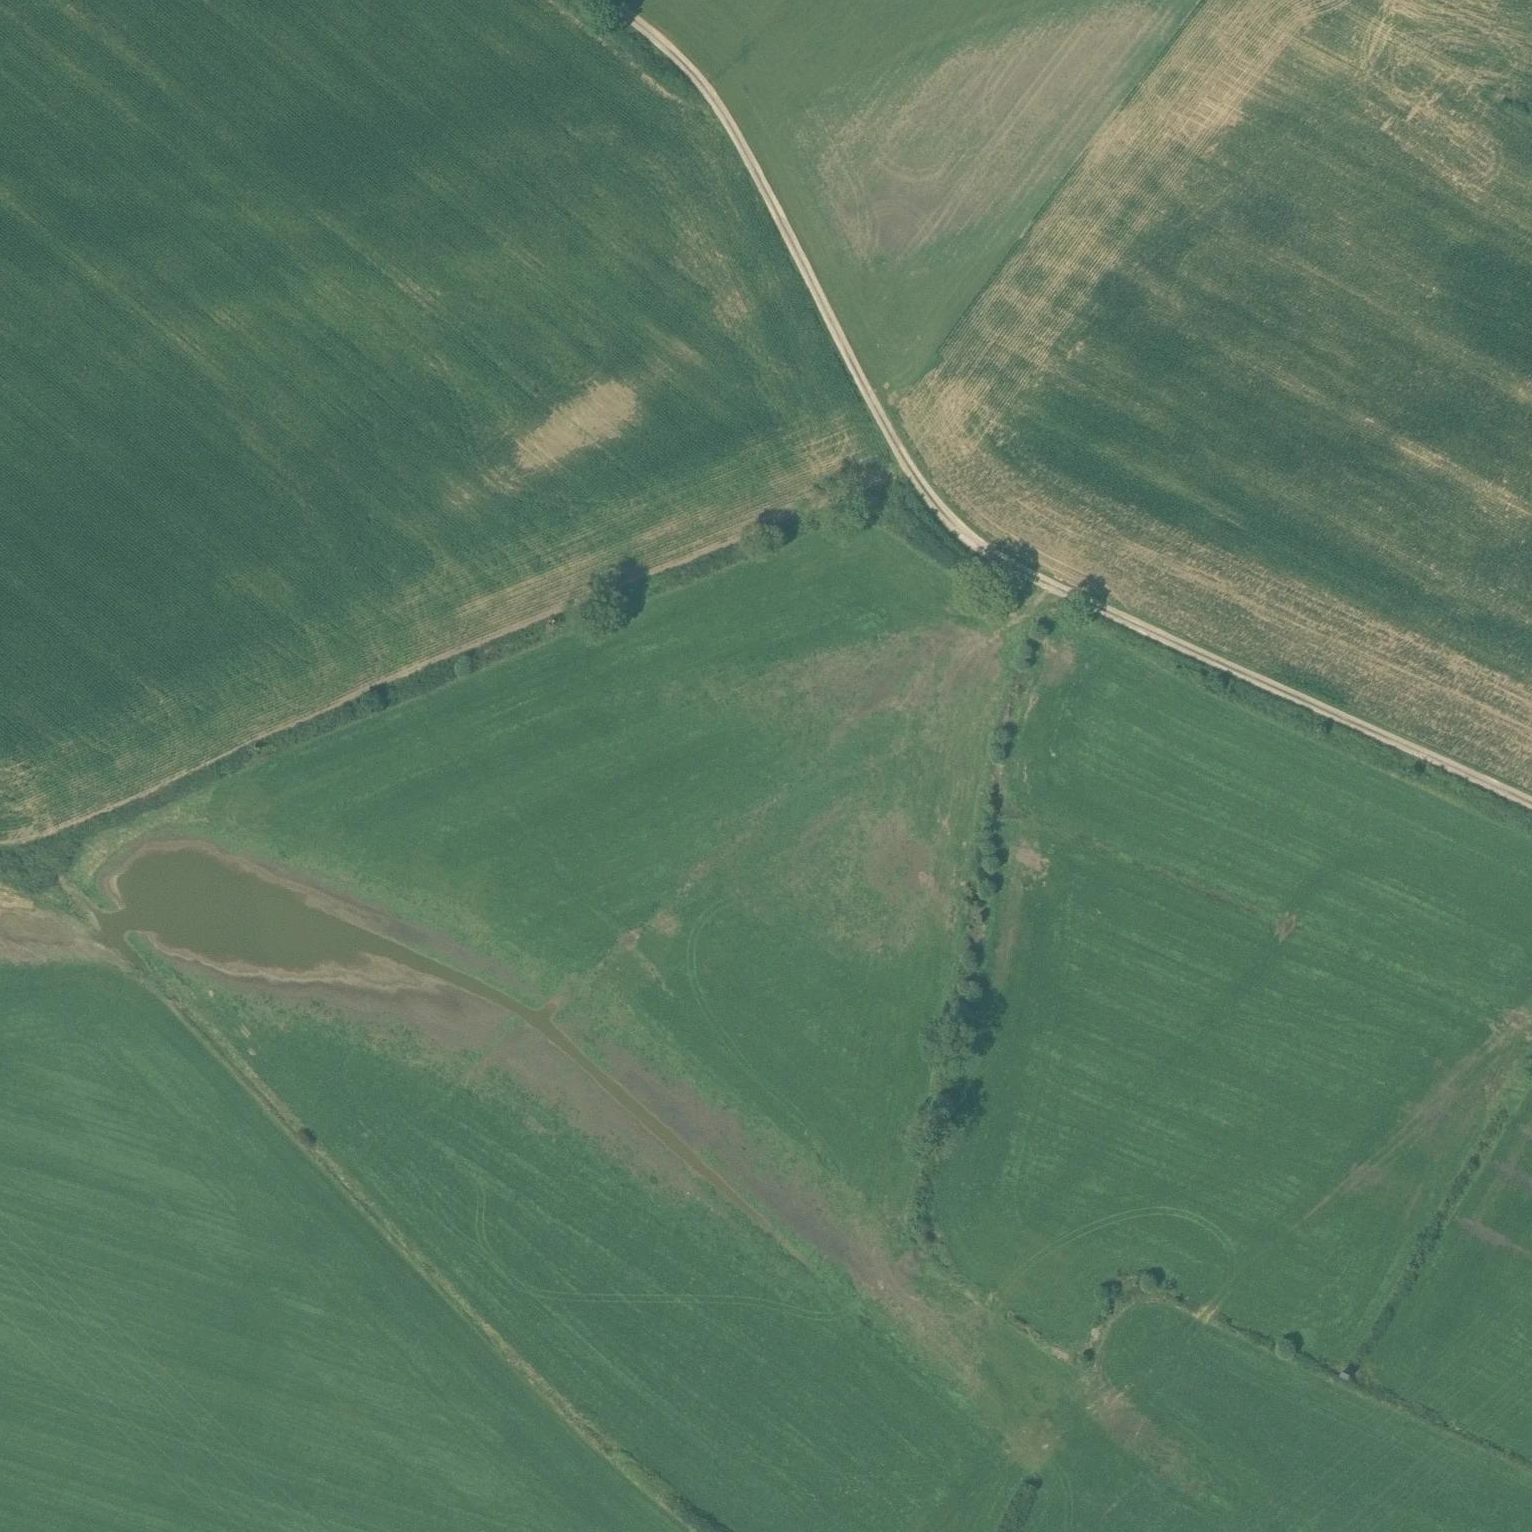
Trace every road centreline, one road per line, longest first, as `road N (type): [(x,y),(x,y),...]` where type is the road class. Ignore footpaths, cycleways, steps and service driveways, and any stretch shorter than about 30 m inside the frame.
road 1 (track): [(609,0),(677,55),(722,113),(927,505),(982,555),(1531,802)]

